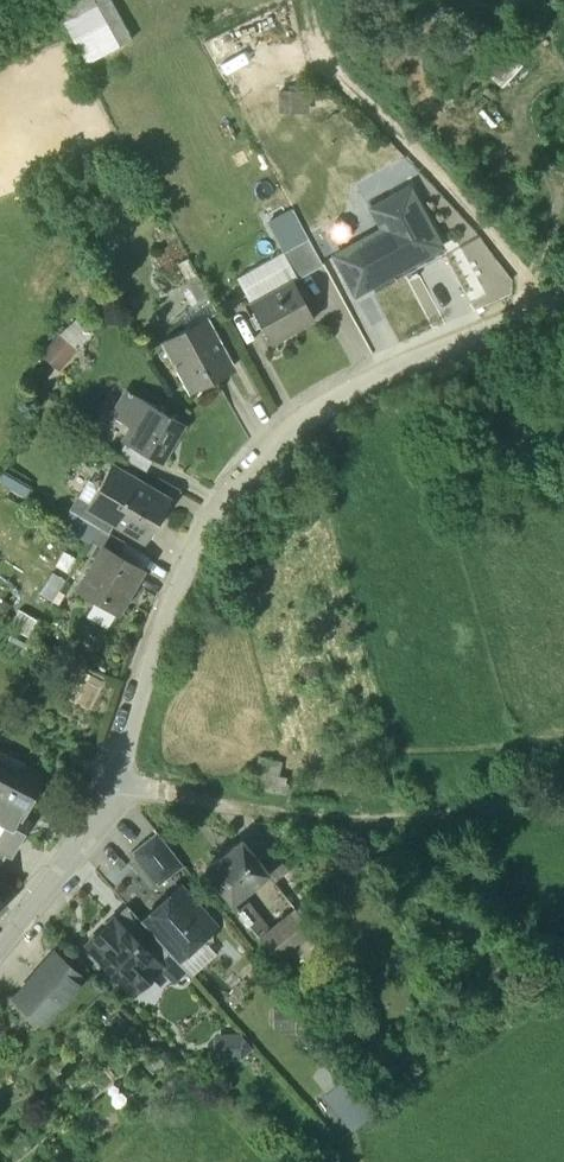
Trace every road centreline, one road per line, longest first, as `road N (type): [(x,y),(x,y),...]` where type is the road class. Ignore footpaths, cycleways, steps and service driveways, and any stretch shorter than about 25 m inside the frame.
road 1 (residential): [(0,948),(88,840),(200,549),(245,469),(314,413),(537,297)]
road 2 (track): [(114,783),(300,818),(563,810)]
road 3 (track): [(537,297),(414,144),(317,51),(307,0)]

